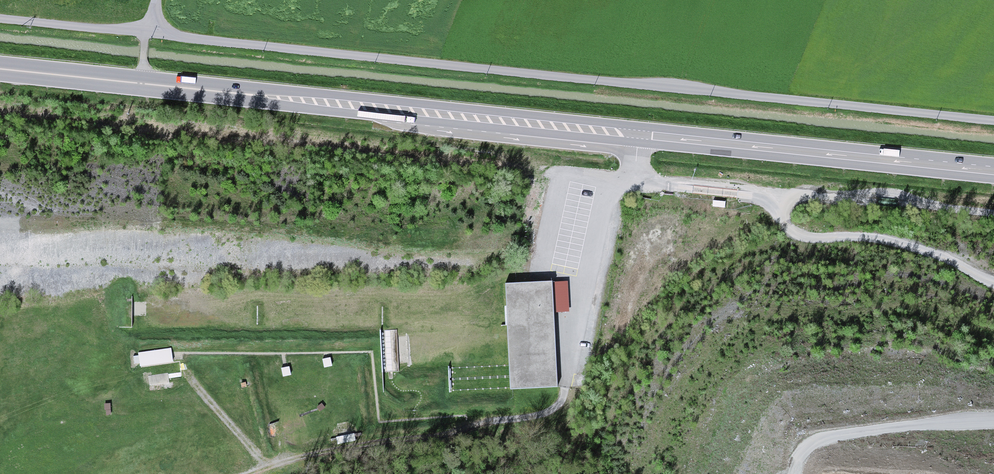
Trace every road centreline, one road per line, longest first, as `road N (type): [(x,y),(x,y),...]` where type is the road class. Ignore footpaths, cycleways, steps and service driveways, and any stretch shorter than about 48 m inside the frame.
road 1 (unclassified): [(993,122),(0,18)]
road 2 (primary): [(993,174),(0,71)]

